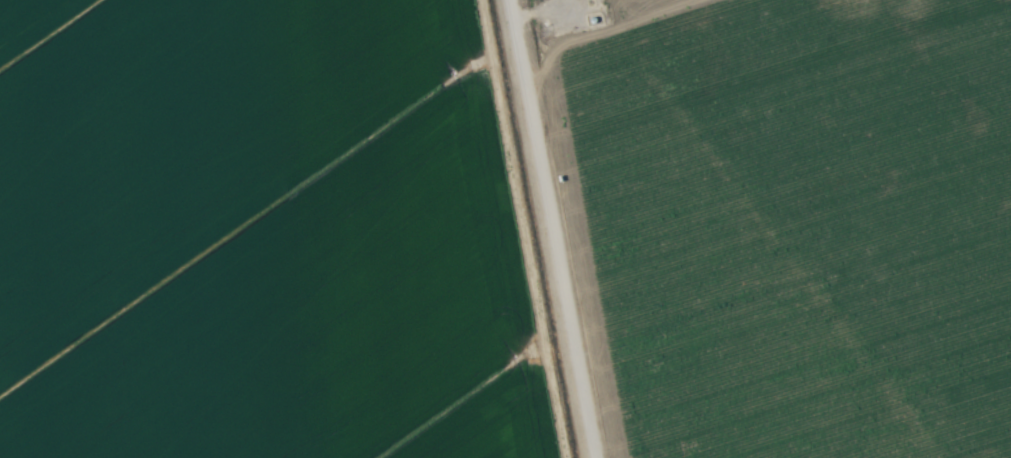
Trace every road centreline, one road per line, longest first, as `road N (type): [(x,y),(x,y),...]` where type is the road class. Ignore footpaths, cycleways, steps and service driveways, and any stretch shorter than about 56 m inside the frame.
road 1 (residential): [(597,457),(511,0)]

